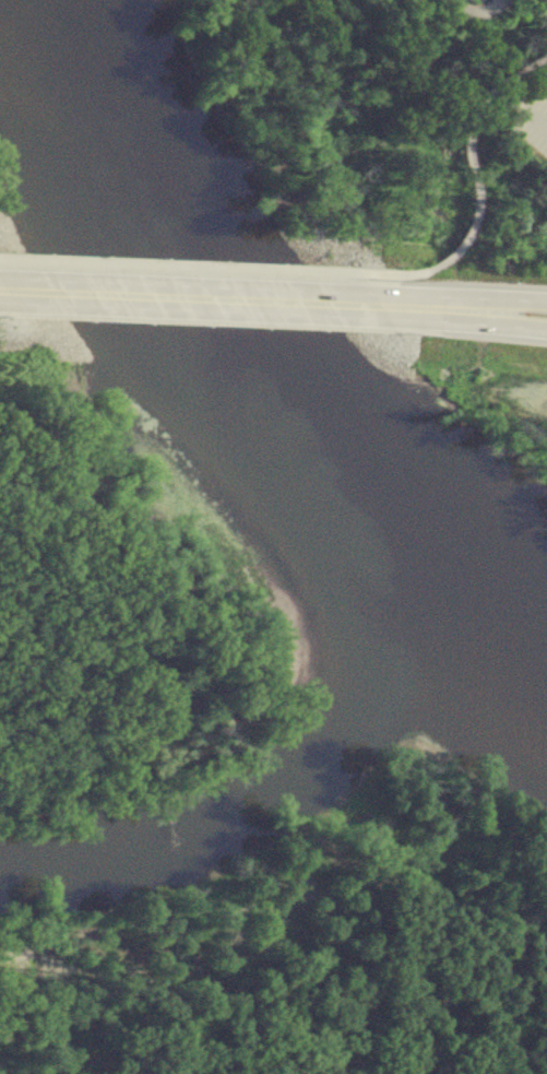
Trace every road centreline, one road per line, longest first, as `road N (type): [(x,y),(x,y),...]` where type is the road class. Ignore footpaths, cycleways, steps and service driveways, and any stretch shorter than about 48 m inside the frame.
road 1 (primary): [(3,291),(389,306)]
road 2 (primary): [(389,306),(546,328)]
road 3 (primary): [(546,303),(389,306)]

